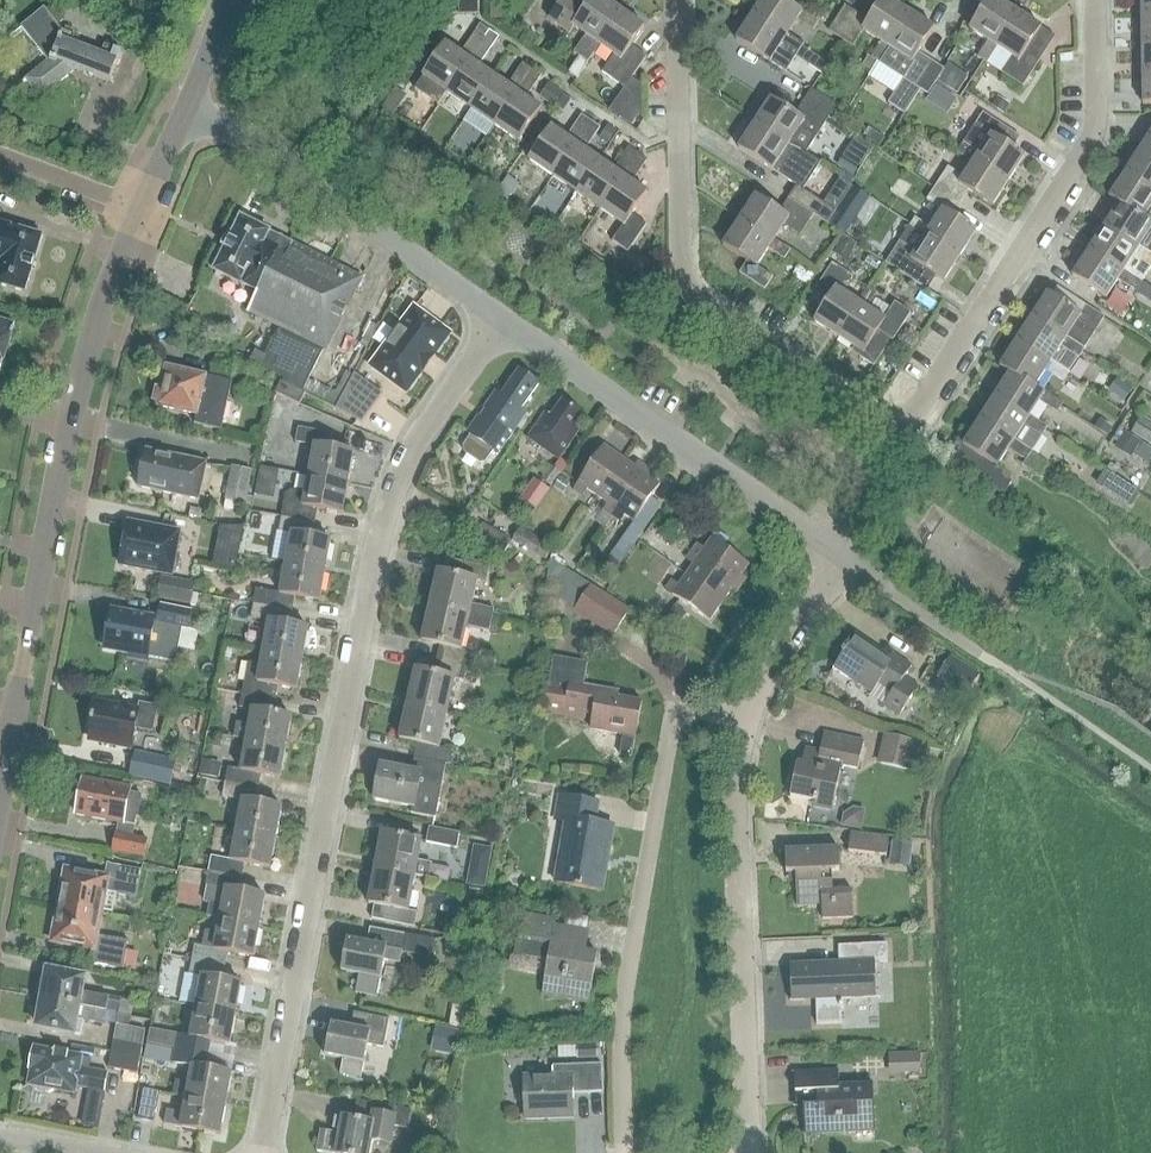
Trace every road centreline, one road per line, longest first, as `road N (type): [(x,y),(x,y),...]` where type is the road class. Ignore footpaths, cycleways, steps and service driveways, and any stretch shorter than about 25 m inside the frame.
road 1 (residential): [(263,1152),(383,526),(435,412),(503,322)]
road 2 (tertiary): [(142,208),(99,306),(58,462),(0,782)]
road 3 (residential): [(908,440),(703,305),(689,286),(680,242),(676,0)]
road 4 (residential): [(623,1152),(622,1013),(669,728),(677,715),(693,713),(748,717)]
road 5 (residential): [(908,440),(1089,145),(1097,118),(1095,0)]
road 6 (residential): [(746,1152),(734,778),(748,717)]
road 7 (residential): [(837,559),(503,322)]
road 8 (residential): [(503,322),(277,156),(186,108)]
road 9 (residential): [(748,717),(837,559)]
road 10 (residential): [(142,208),(0,156)]

